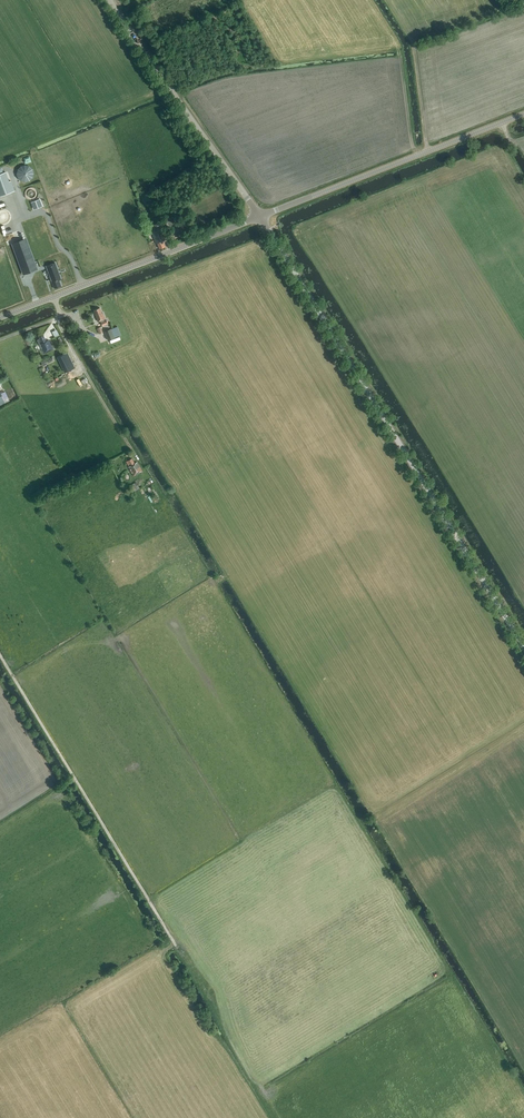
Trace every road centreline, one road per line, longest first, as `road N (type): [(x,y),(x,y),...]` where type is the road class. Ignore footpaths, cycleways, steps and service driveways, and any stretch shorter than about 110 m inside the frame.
road 1 (tertiary): [(523,648),(260,217)]
road 2 (tertiary): [(260,217),(523,114)]
road 3 (tertiary): [(0,318),(260,217)]
road 4 (tertiary): [(260,217),(110,0)]

